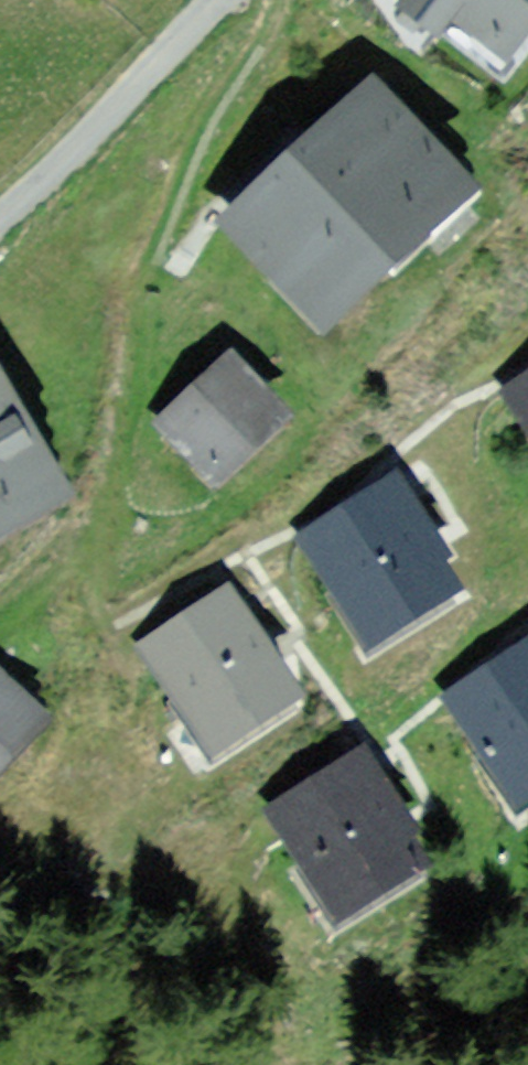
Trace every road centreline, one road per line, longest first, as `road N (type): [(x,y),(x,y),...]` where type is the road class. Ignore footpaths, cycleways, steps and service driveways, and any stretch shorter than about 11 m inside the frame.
road 1 (residential): [(220,0),(0,216)]

